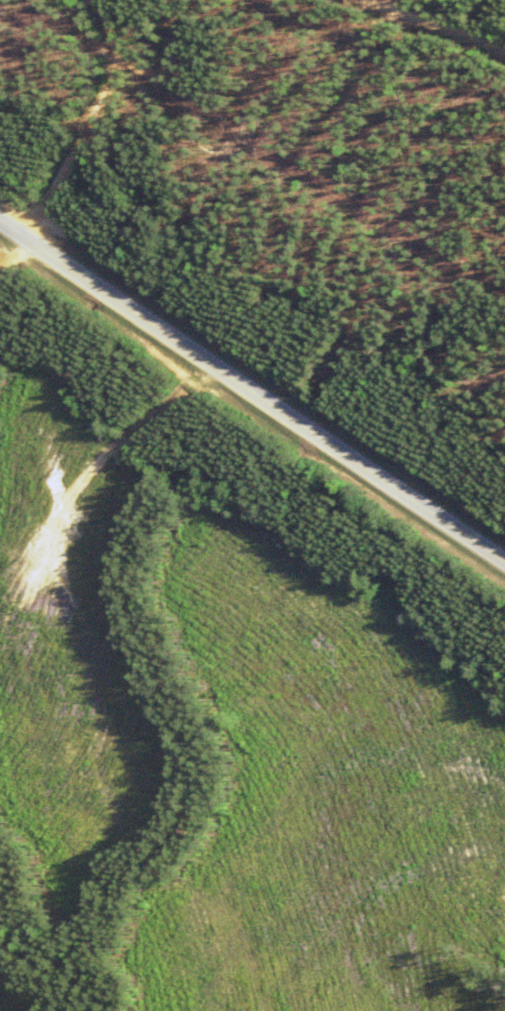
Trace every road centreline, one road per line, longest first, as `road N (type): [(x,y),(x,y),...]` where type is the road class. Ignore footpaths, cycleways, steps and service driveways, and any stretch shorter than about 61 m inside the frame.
road 1 (primary): [(504,562),(0,222)]

